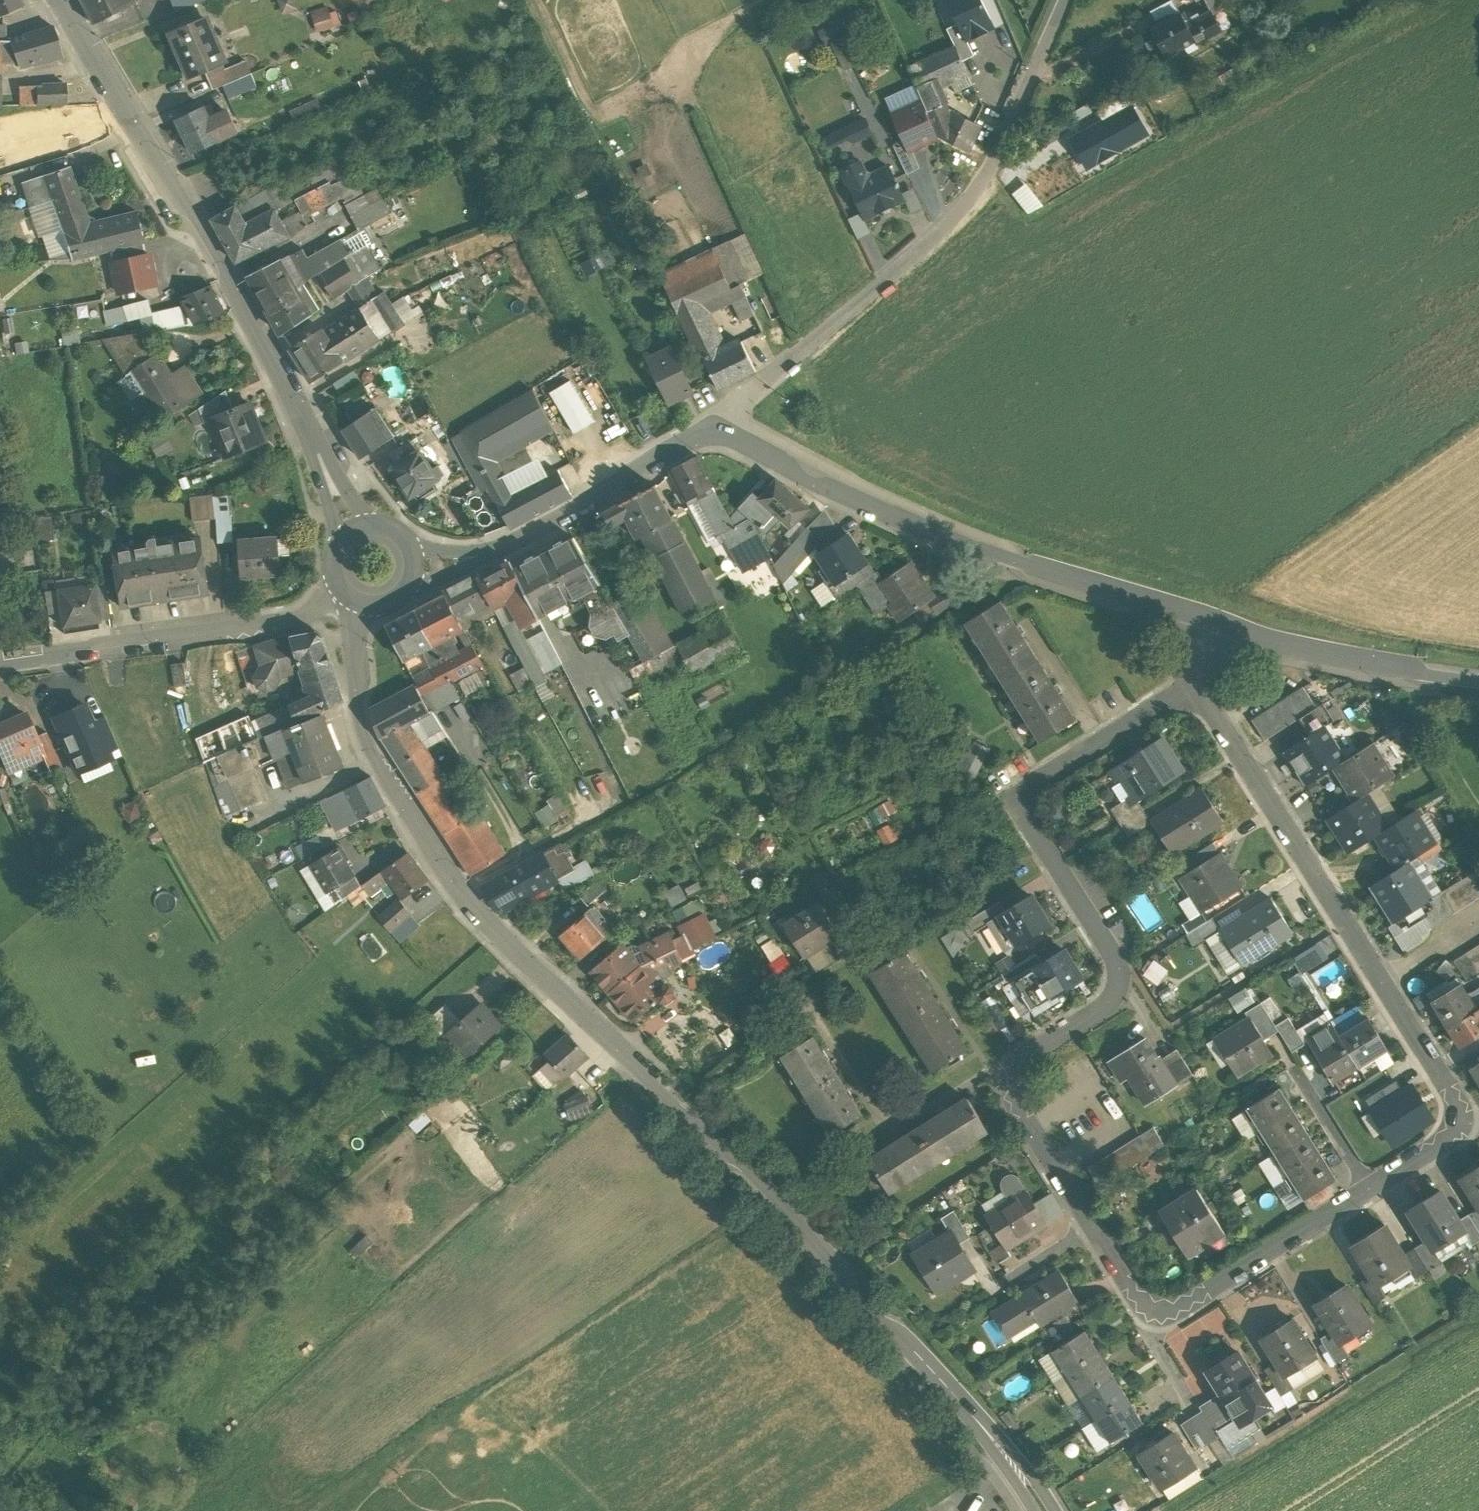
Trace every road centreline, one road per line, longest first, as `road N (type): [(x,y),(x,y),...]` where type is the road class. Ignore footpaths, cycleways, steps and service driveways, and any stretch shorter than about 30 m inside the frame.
road 1 (residential): [(1195,685),(1016,796),(1118,979),(1106,1007),(1023,1058),(1009,1082),(1012,1108),(1136,1297),(1161,1308),(1182,1306),(1470,1121),(1385,987)]
road 2 (tertiary): [(361,603),(356,706),(369,752),(457,895),(989,1434),(1045,1510)]
road 3 (unclassified): [(1064,0),(984,183),(885,280),(762,377),(717,428)]
road 4 (tertiary): [(717,428),(842,492),(977,547),(1213,621)]
road 5 (tertiary): [(126,117),(173,185),(315,454)]
road 6 (residential): [(1385,987),(1195,685)]
road 7 (residential): [(0,666),(285,619),(339,585)]
road 8 (tertiary): [(1213,621),(1305,649),(1478,681)]
road 9 (tertiary): [(506,545),(717,428)]
road 10 (tertiary): [(59,0),(126,117)]
road 11 (residential): [(0,144),(126,117)]

